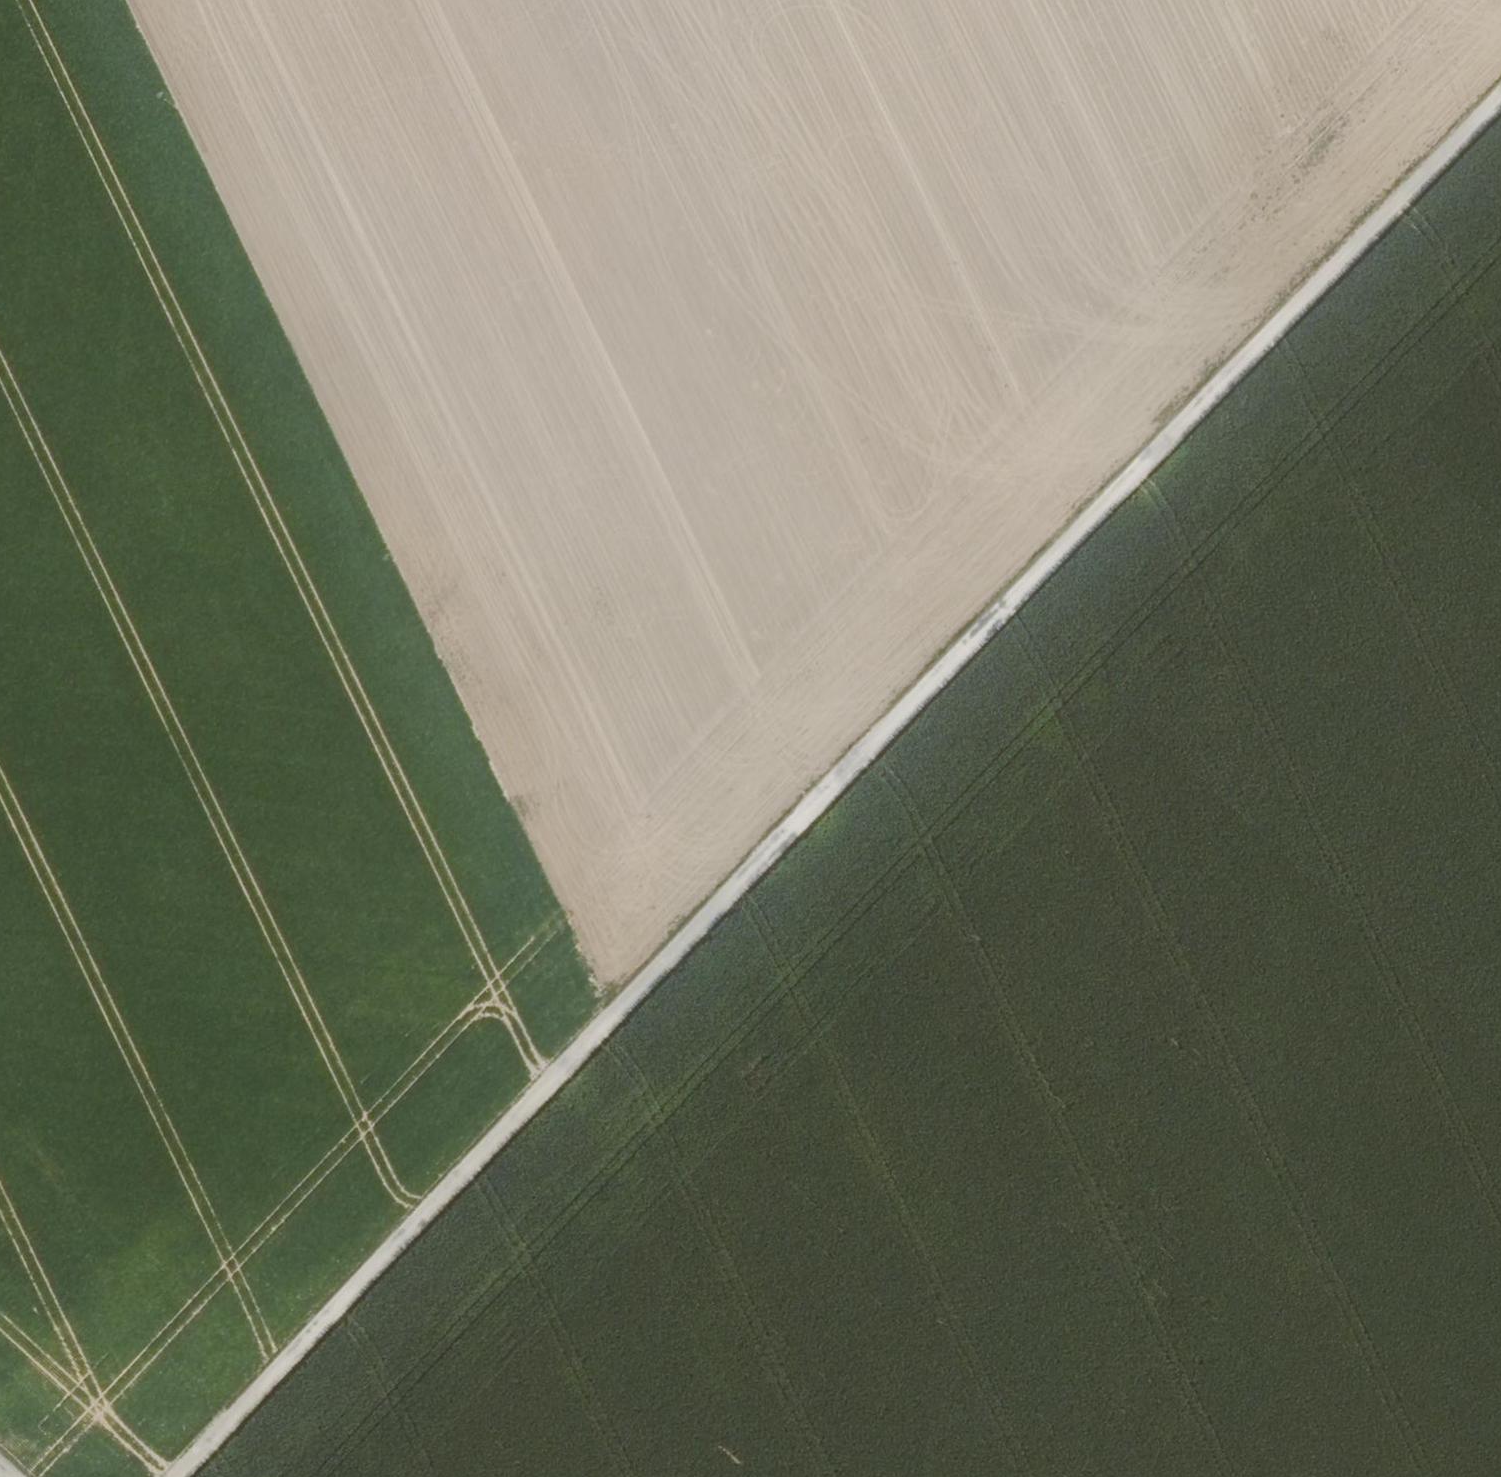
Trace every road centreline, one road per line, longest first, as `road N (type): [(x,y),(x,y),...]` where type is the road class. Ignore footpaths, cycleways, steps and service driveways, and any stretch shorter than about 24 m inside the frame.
road 1 (track): [(188,1476),(1500,117)]

